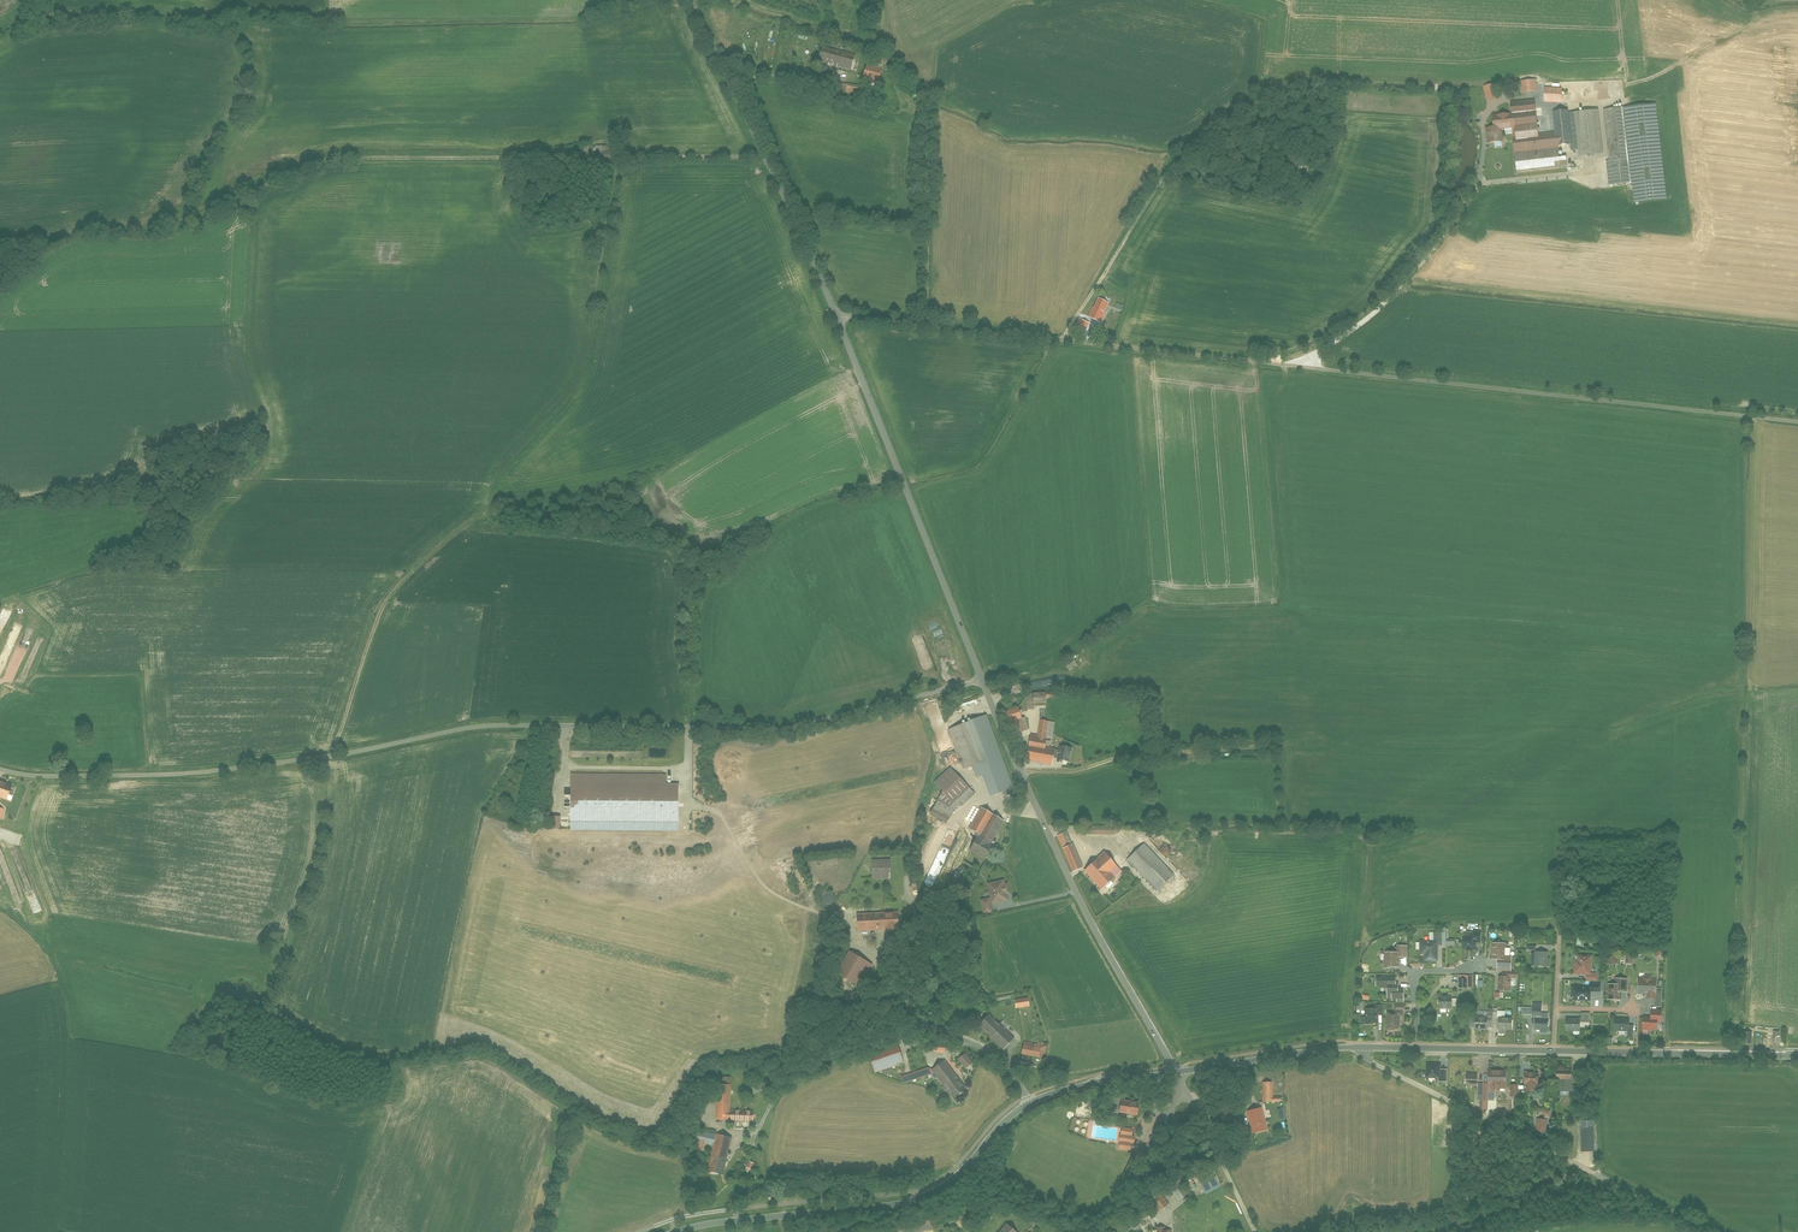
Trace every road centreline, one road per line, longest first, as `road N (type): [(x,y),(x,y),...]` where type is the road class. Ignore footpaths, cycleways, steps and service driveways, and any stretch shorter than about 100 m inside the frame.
road 1 (unclassified): [(0,771),(201,773),(467,728),(765,729),(981,679)]
road 2 (residential): [(1306,367),(1797,420)]
road 3 (residential): [(836,315),(1306,367)]
road 4 (residential): [(1178,1073),(1088,917),(981,679)]
road 5 (residential): [(1715,1231),(1357,1048)]
road 6 (residential): [(981,679),(836,315)]
road 7 (tertiary): [(1030,1103),(955,1180),(909,1203),(679,1231)]
road 8 (residential): [(1306,367),(1425,262),(1477,184),(1484,118),(1507,98)]
road 9 (residential): [(836,315),(692,0)]
road 10 (tertiary): [(1797,1057),(1554,1051)]
road 11 (residential): [(918,1026),(788,1080),(749,1142)]
road 12 (tertiary): [(1357,1048),(1178,1073)]
road 13 (residential): [(1101,1231),(1141,1143),(1171,1111),(1182,1081)]
road 14 (residential): [(1182,1081),(1256,1231)]
road 15 (tertiary): [(1178,1073),(1109,1080),(1030,1103)]
road 16 (residential): [(1030,1103),(993,1054),(918,1026)]
road 17 (tertiary): [(1554,1051),(1415,1048)]
road 18 (residential): [(1415,1048),(1416,974),(1479,964)]

